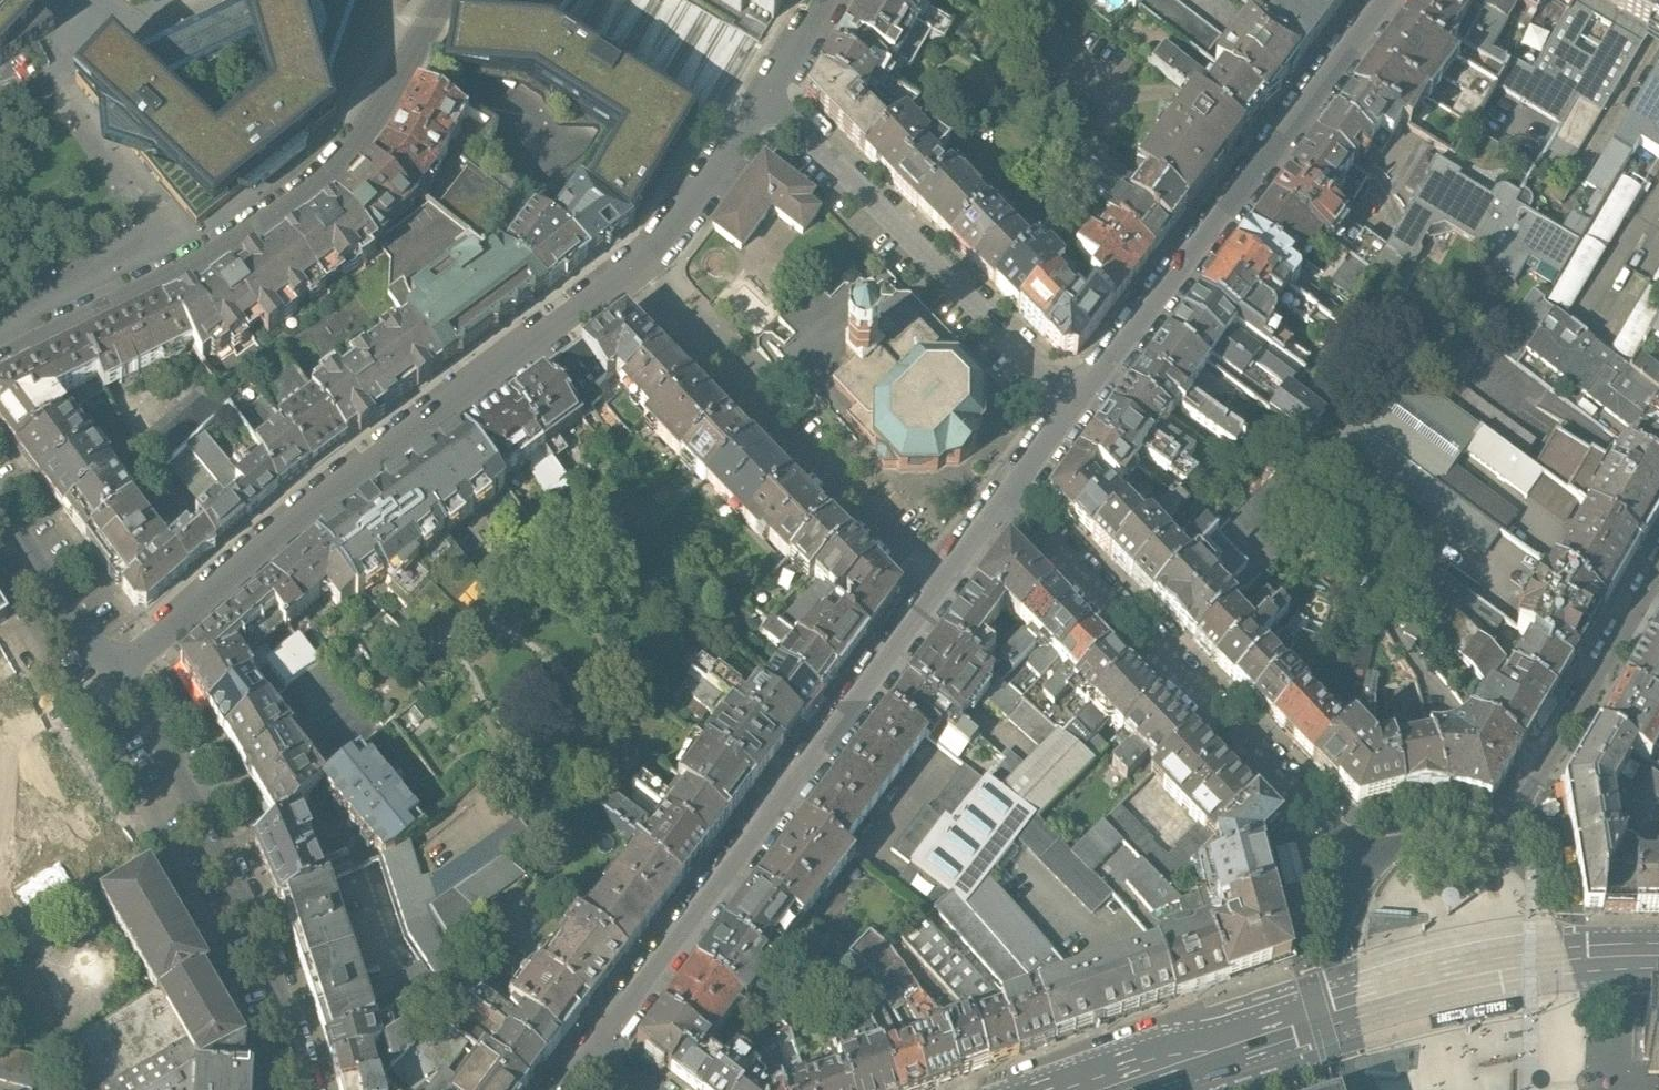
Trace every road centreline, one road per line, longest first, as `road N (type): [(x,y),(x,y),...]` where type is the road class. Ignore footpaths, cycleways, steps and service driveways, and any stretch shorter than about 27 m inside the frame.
road 1 (residential): [(767,96),(635,263),(254,555),(127,671)]
road 2 (residential): [(0,362),(113,312),(259,229),(373,127),(449,0)]
road 3 (residential): [(594,1049),(947,584)]
road 4 (residential): [(1074,409),(1384,0)]
road 5 (residential): [(1366,862),(1011,496)]
road 6 (residential): [(310,1089),(305,1053),(222,852),(127,671)]
road 7 (residential): [(767,96),(1074,409)]
road 8 (residential): [(1658,576),(1517,813),(1483,830),(1391,844),(1366,862)]
road 9 (primary): [(1342,1010),(1565,960),(1658,954)]
road 10 (primary): [(1083,1089),(1342,1010)]
road 11 (residential): [(794,415),(947,584)]
road 12 (residential): [(127,671),(0,500)]
road 13 (residential): [(1366,862),(1336,933),(1342,1010)]

